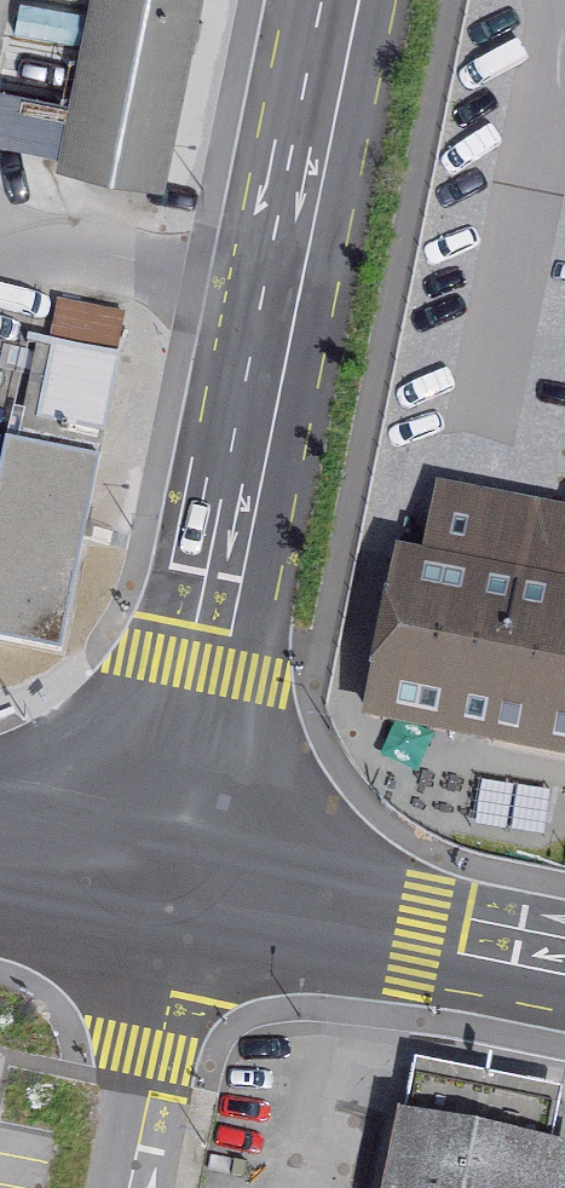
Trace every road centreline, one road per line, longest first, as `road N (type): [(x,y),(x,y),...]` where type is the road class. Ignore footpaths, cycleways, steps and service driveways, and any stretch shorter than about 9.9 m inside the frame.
road 1 (primary): [(347,0),(158,884)]
road 2 (secondary): [(564,963),(180,888)]
road 3 (residential): [(121,1187),(180,888)]
road 4 (primary): [(158,884),(0,853)]

